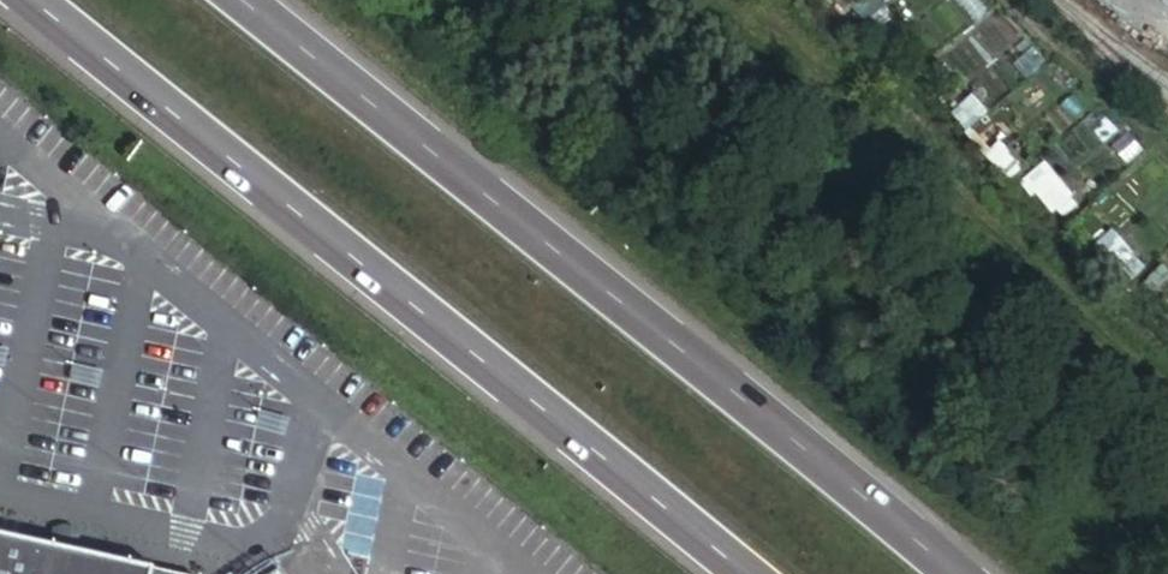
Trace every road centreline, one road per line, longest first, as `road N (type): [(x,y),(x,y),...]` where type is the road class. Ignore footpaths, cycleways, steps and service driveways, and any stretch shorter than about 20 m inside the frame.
road 1 (motorway): [(957,573),(250,0)]
road 2 (motorway): [(39,0),(744,573)]

